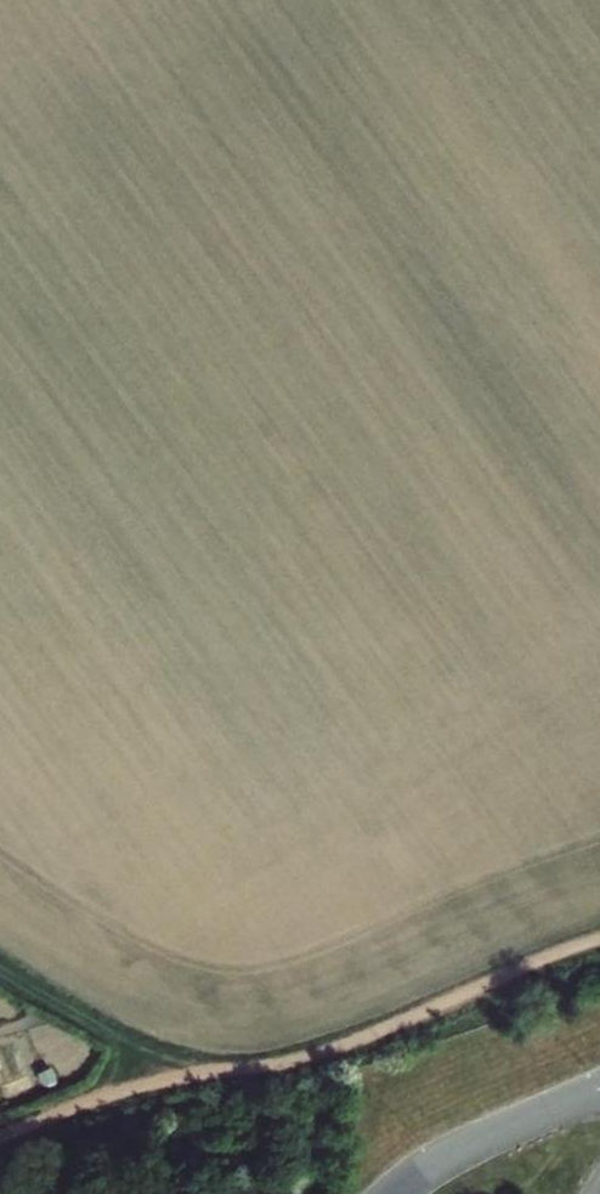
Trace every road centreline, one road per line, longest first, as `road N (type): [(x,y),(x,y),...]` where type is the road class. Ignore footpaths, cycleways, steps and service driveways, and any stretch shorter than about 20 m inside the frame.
road 1 (unclassified): [(599,1088),(472,1142),(393,1193)]

